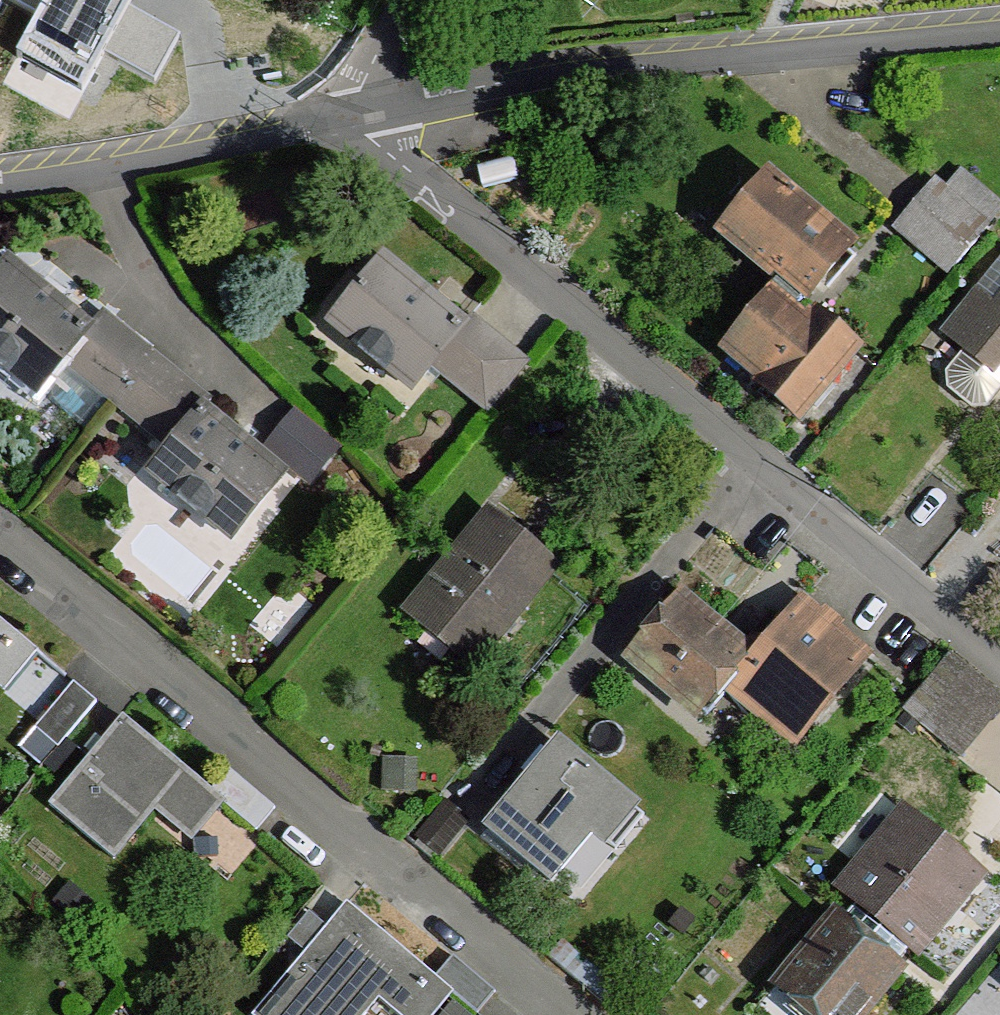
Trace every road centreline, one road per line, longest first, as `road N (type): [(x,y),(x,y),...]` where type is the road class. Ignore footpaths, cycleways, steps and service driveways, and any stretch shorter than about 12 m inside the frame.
road 1 (residential): [(999,663),(341,119)]
road 2 (residential): [(566,1014),(0,541)]
road 3 (residential): [(999,27),(517,75),(341,119)]
road 4 (residential): [(341,119),(0,187)]
road 5 (residential): [(341,119),(405,0)]

